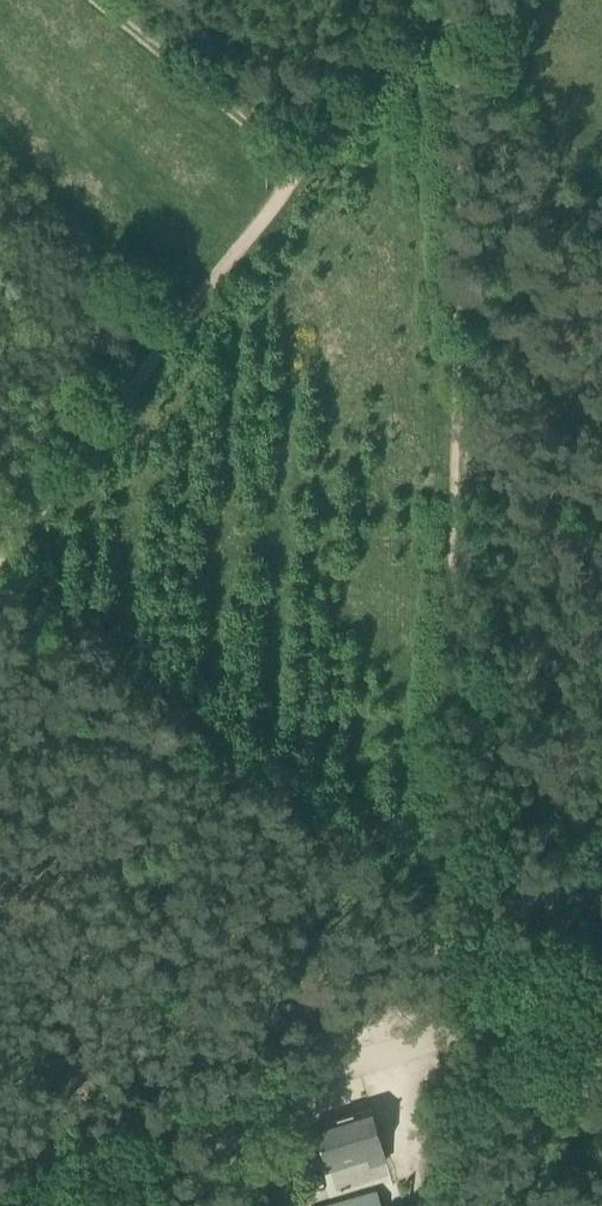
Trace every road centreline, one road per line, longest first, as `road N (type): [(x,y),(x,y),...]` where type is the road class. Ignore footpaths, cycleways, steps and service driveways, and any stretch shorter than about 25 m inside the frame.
road 1 (track): [(446,0),(443,854),(461,1056)]
road 2 (track): [(0,565),(439,0)]
road 3 (unclassified): [(0,1180),(374,1060),(470,1049)]
road 4 (track): [(105,0),(306,166)]
road 5 (track): [(449,1205),(461,1056)]
road 6 (track): [(601,1009),(470,1049)]

